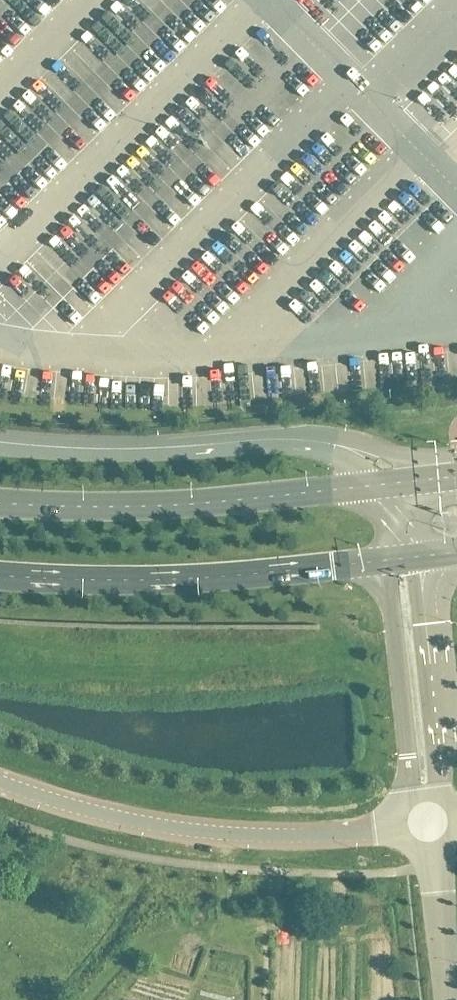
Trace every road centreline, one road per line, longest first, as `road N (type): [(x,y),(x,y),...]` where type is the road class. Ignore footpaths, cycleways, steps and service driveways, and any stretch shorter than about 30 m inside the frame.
road 1 (tertiary): [(424,822),(337,832),(212,832),(109,816),(0,782)]
road 2 (primary): [(0,575),(209,576),(388,559)]
road 3 (primary): [(383,482),(177,504),(0,501)]
road 4 (tertiary): [(424,822),(439,787),(442,711),(429,554)]
road 5 (tertiary): [(388,559),(412,792),(424,822)]
road 6 (unclassified): [(449,999),(424,822)]

